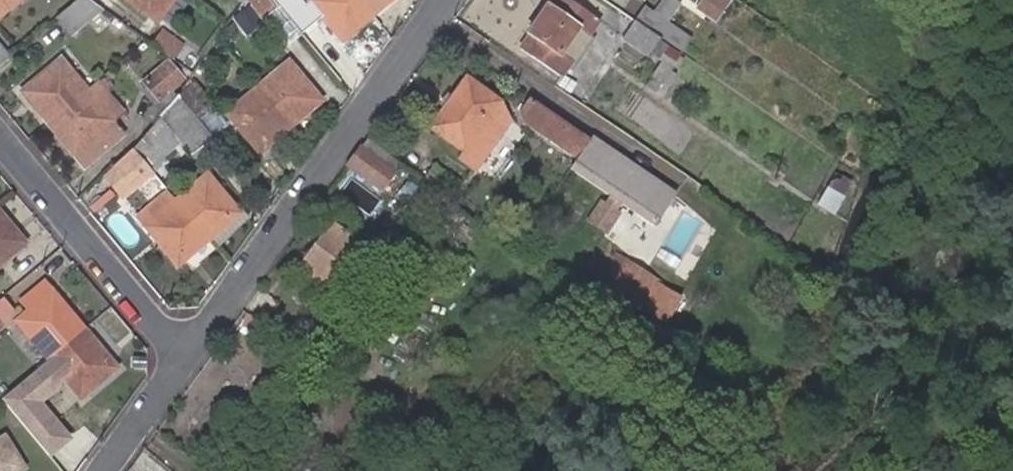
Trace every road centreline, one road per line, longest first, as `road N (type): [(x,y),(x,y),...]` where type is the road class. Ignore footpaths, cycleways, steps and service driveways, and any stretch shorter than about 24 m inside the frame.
road 1 (residential): [(182,357),(440,0)]
road 2 (residential): [(182,357),(0,139)]
road 3 (residential): [(104,470),(182,357)]

